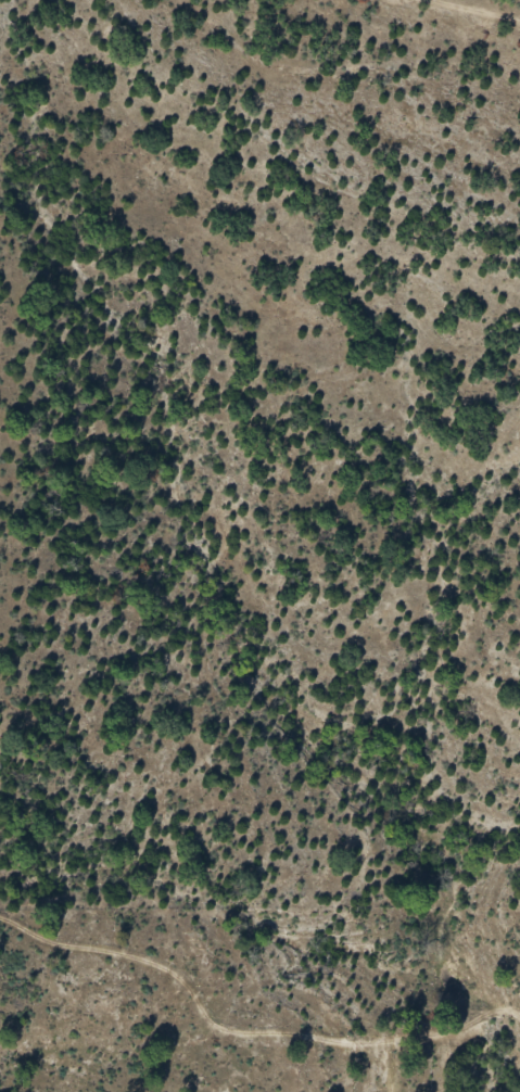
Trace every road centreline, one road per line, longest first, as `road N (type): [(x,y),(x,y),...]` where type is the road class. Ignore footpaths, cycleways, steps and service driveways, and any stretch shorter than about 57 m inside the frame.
road 1 (residential): [(519,1040),(295,1055),(166,1034),(38,925),(0,921)]

